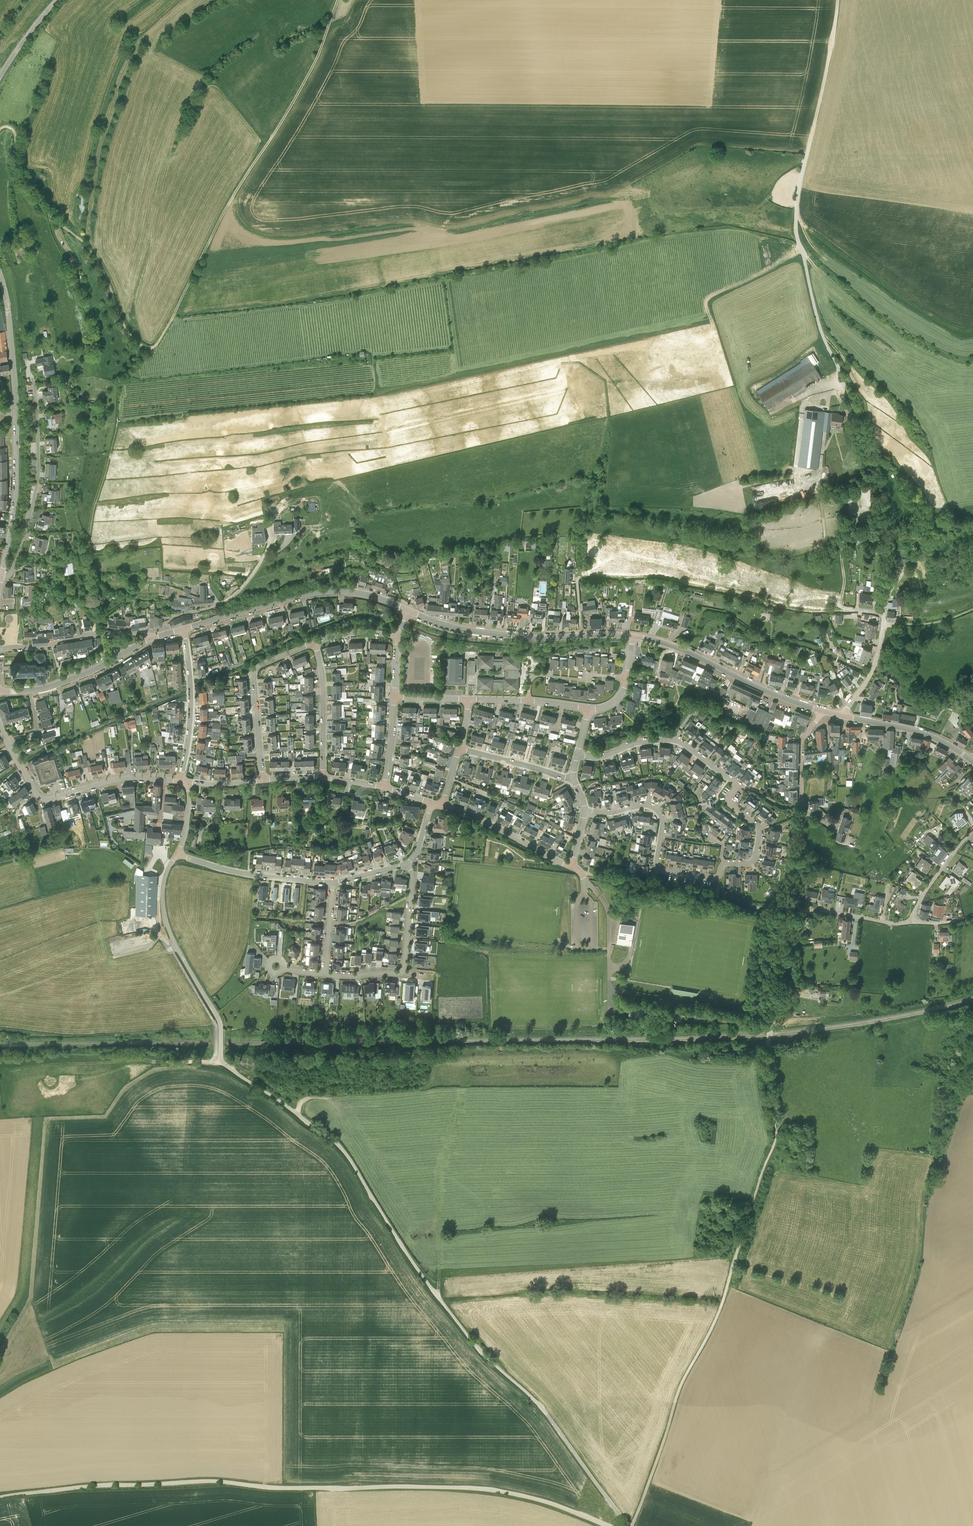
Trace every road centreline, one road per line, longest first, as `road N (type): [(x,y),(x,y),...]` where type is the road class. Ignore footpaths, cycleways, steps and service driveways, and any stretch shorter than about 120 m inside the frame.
road 1 (unclassified): [(627,1525),(548,1416),(442,1303),(342,1149),(223,1063),(220,1021),(172,938)]
road 2 (unclassified): [(631,1525),(679,1389),(719,1313),(774,1141),(765,1064),(786,911)]
road 3 (track): [(608,1525),(540,1500),(476,1488),(209,1481),(0,1497)]
road 4 (unclassified): [(843,716),(880,644),(886,546),(873,465),(821,331),(797,234),(810,141)]
road 5 (residential): [(584,810),(656,809),(663,870),(716,878),(724,864),(755,857),(759,832),(730,805),(736,784),(683,744),(650,741),(604,757),(578,755)]
road 6 (track): [(152,348),(316,59),(336,0)]
road 7 (tertiary): [(0,584),(15,507),(16,411),(0,277)]
road 8 (track): [(226,1066),(287,1096),(366,1094),(425,1088),(444,1060),(506,1057)]
road 9 (track): [(152,348),(129,334),(87,246),(27,190),(15,133),(0,129)]
road 10 (tertiary): [(183,629),(322,592),(366,594),(410,611)]
road 11 (tertiary): [(633,635),(524,637),(456,628),(410,611)]
road 12 (residential): [(180,781),(121,779),(39,797),(0,727)]
road 13 (unclassified): [(786,911),(581,873)]
road 14 (residential): [(786,911),(803,815),(801,743),(822,711)]
road 15 (tertiary): [(822,711),(633,635)]
road 16 (residential): [(262,781),(254,673),(313,643)]
road 17 (residential): [(178,855),(251,876),(332,883)]
road 18 (unclassified): [(0,649),(105,633),(153,638)]
road 19 (residential): [(183,629),(191,705),(180,781)]
road 20 (track): [(810,141),(838,0)]
road 21 (residential): [(571,867),(442,806)]
road 22 (tertiary): [(972,761),(927,735),(843,716)]
road 23 (residential): [(321,778),(313,643)]
road 24 (tertiary): [(29,690),(83,675),(153,638)]
road 25 (residential): [(911,922),(786,911)]

